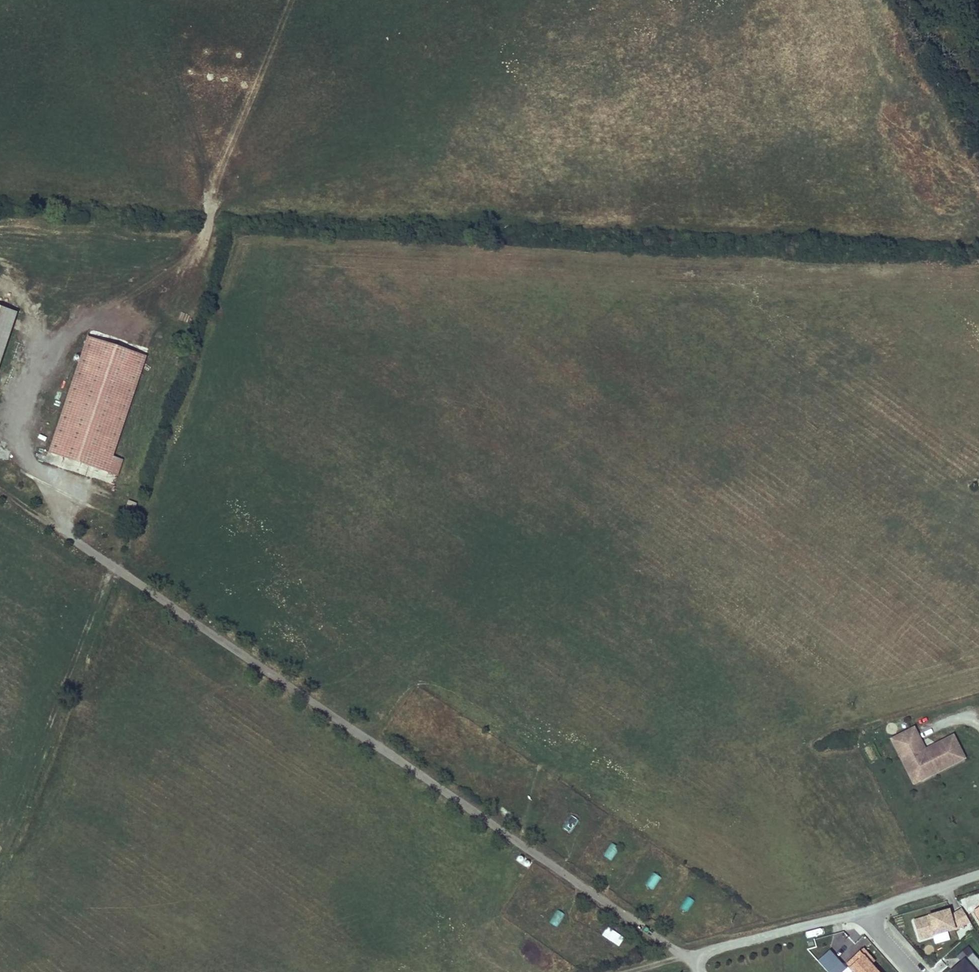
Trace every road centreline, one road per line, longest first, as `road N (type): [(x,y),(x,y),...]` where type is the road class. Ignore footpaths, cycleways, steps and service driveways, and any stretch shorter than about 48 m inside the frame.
road 1 (residential): [(978,873),(692,955)]

